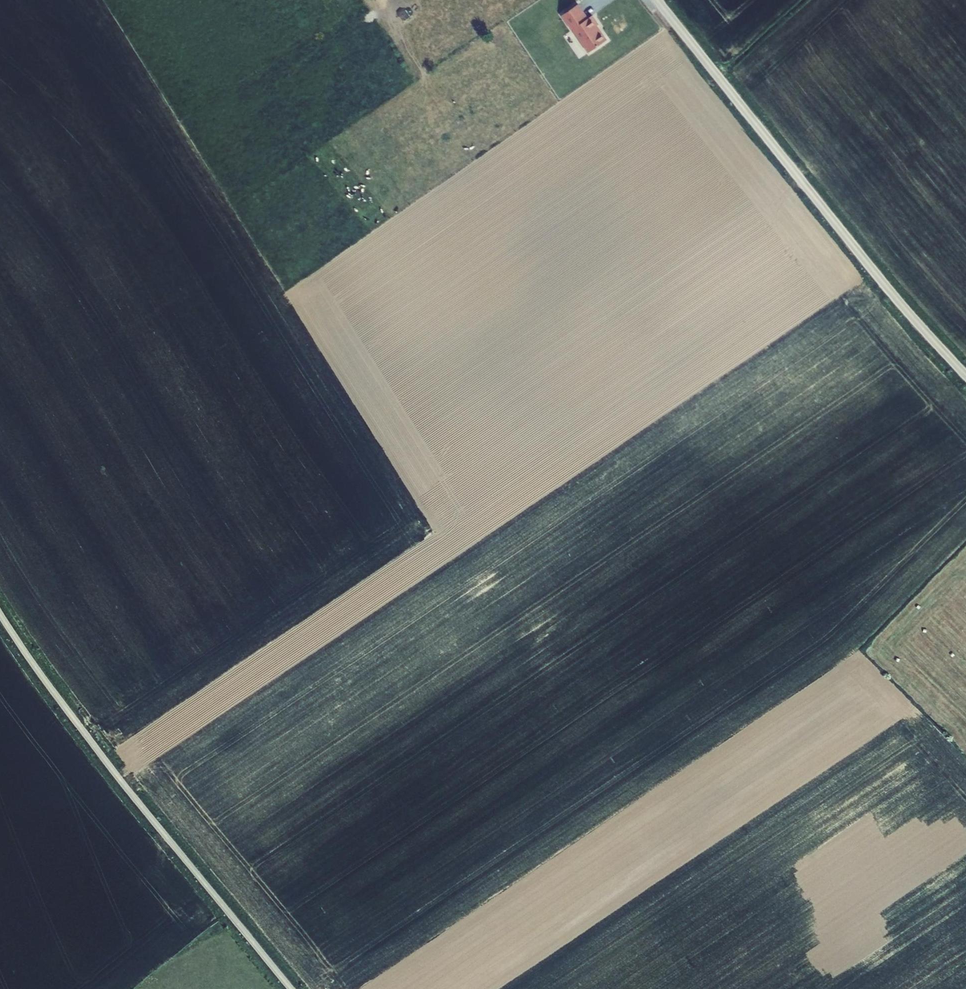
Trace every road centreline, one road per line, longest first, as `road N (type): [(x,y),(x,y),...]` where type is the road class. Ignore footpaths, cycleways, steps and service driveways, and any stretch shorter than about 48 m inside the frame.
road 1 (unclassified): [(656,0),(965,374)]
road 2 (unclassified): [(0,615),(123,784),(291,988)]

